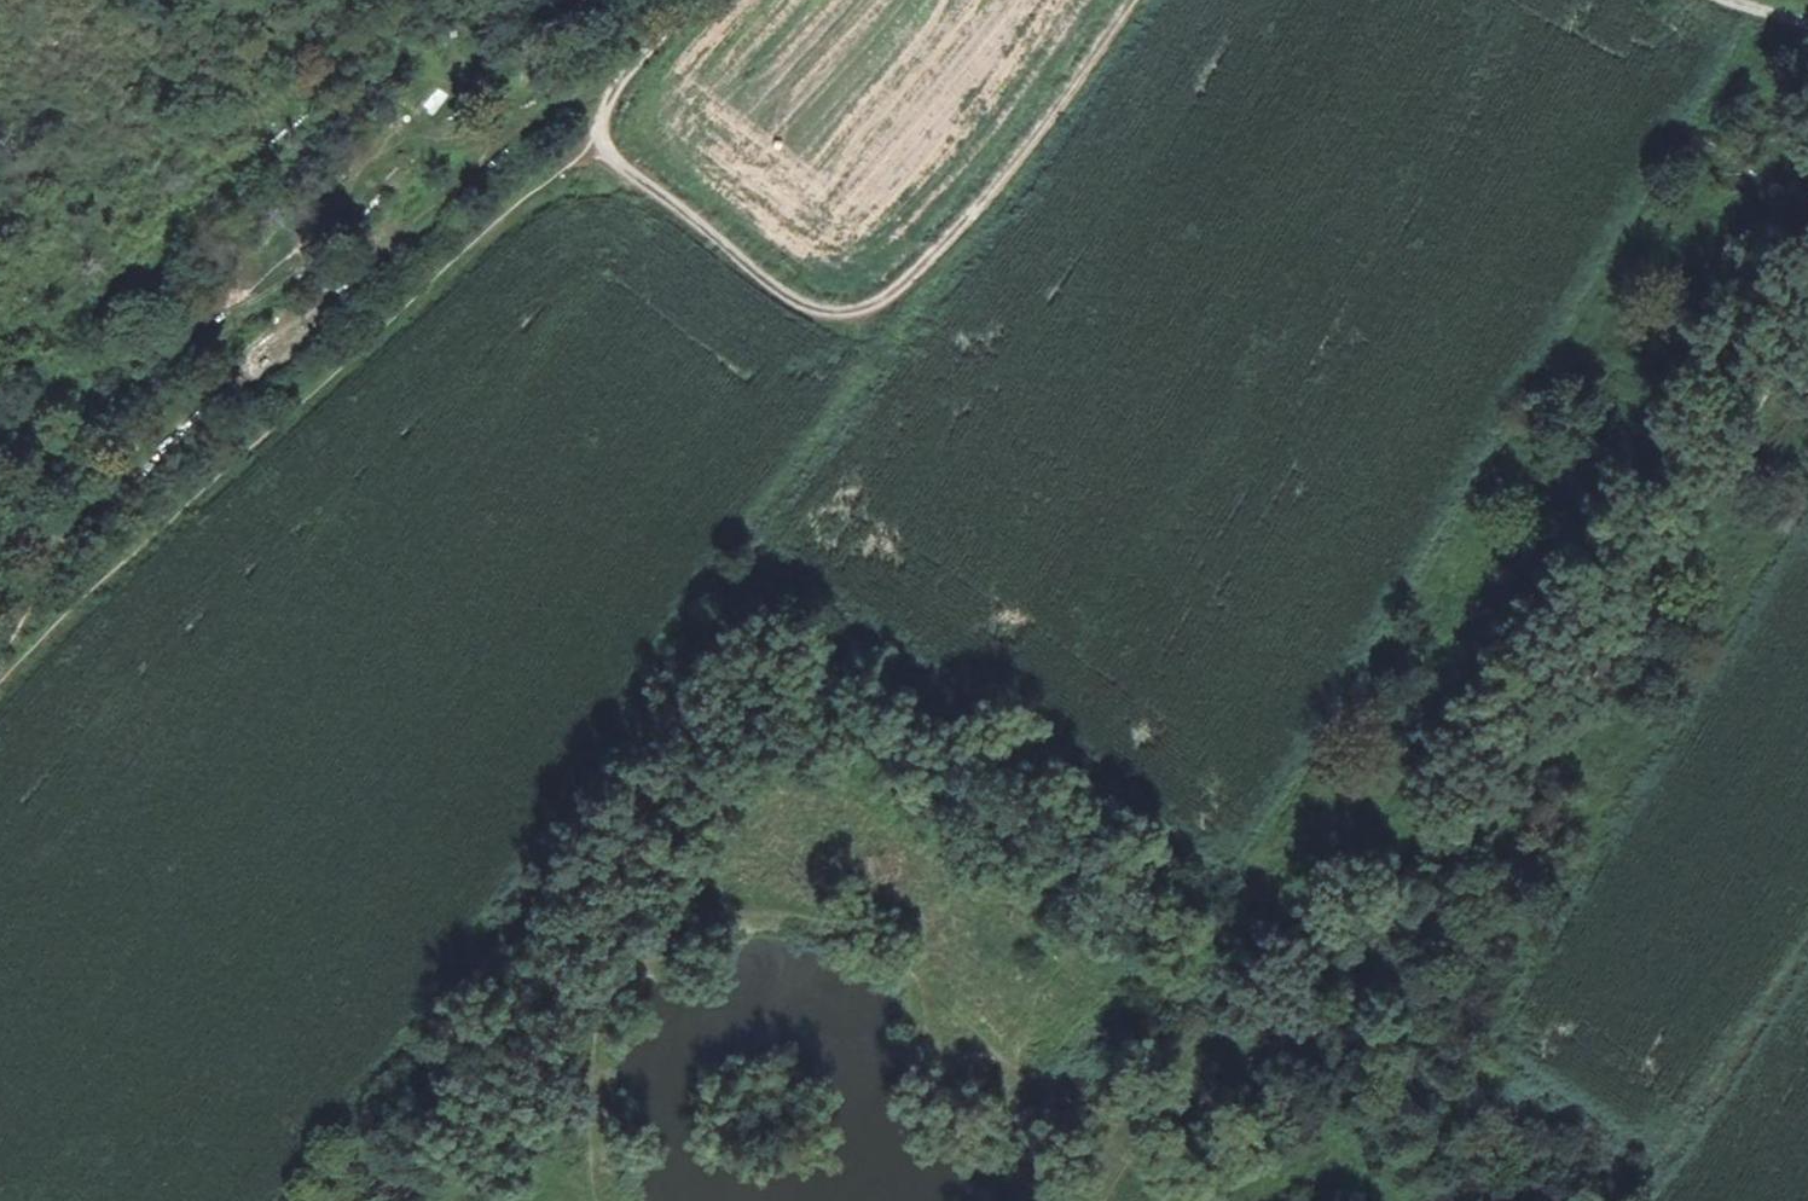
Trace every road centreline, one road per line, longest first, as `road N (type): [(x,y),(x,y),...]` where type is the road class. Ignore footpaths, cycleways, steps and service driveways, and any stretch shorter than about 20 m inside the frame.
road 1 (track): [(592,143),(782,295),(811,309),(855,314),(910,283),(1025,154),(1136,0)]
road 2 (track): [(592,143),(649,47),(701,0)]

